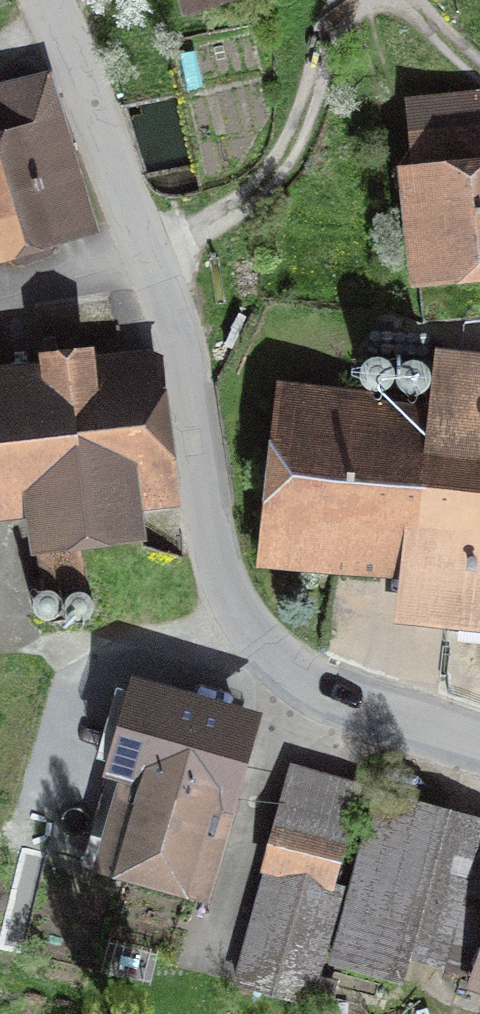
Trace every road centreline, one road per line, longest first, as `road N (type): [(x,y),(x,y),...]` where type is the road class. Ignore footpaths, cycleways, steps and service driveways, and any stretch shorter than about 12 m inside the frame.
road 1 (unclassified): [(47,0),(170,322),(225,593),(271,655),(315,685),(479,753)]

